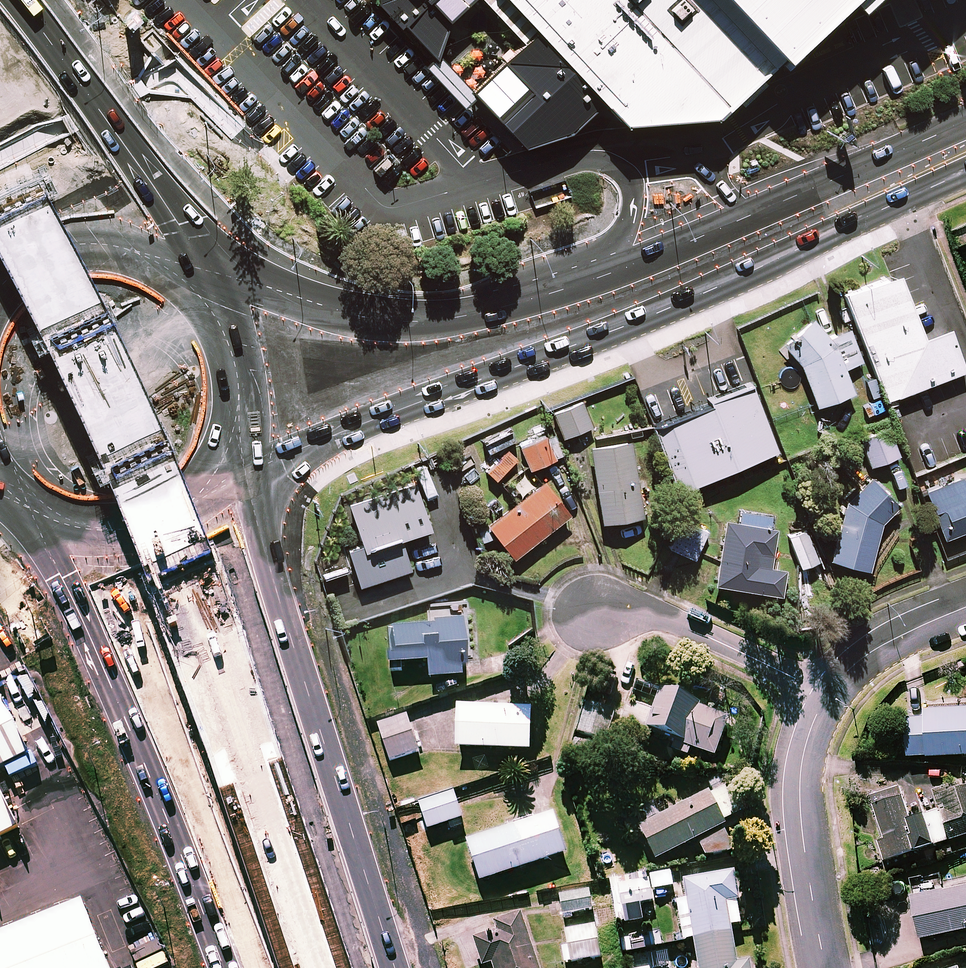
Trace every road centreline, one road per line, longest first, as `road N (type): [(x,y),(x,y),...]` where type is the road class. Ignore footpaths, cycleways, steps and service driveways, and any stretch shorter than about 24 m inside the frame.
road 1 (motorway): [(0,144),(152,439),(335,967)]
road 2 (motorway): [(303,967),(244,776),(124,451),(0,216)]
road 3 (secondary): [(218,265),(334,311),(381,320),(480,314),(569,288),(965,122)]
road 4 (secondary): [(965,171),(630,324),(356,412),(259,465)]
road 5 (primary): [(259,465),(262,549),(282,642),(386,967)]
road 6 (primary): [(228,967),(81,594),(28,502)]
road 7 (primary): [(15,0),(218,265)]
road 8 (residential): [(827,695),(805,740),(797,795),(824,967)]
road 9 (residential): [(595,611),(659,613),(827,695)]
road 10 (primary): [(259,465),(207,499),(156,517),(85,517),(28,502)]
road 11 (primary): [(0,286),(59,244),(106,233),(171,241),(218,265)]
road 12 (primary): [(218,265),(265,339),(271,383),(259,465)]
road 13 (residential): [(965,607),(892,639),(852,665),(827,695)]

